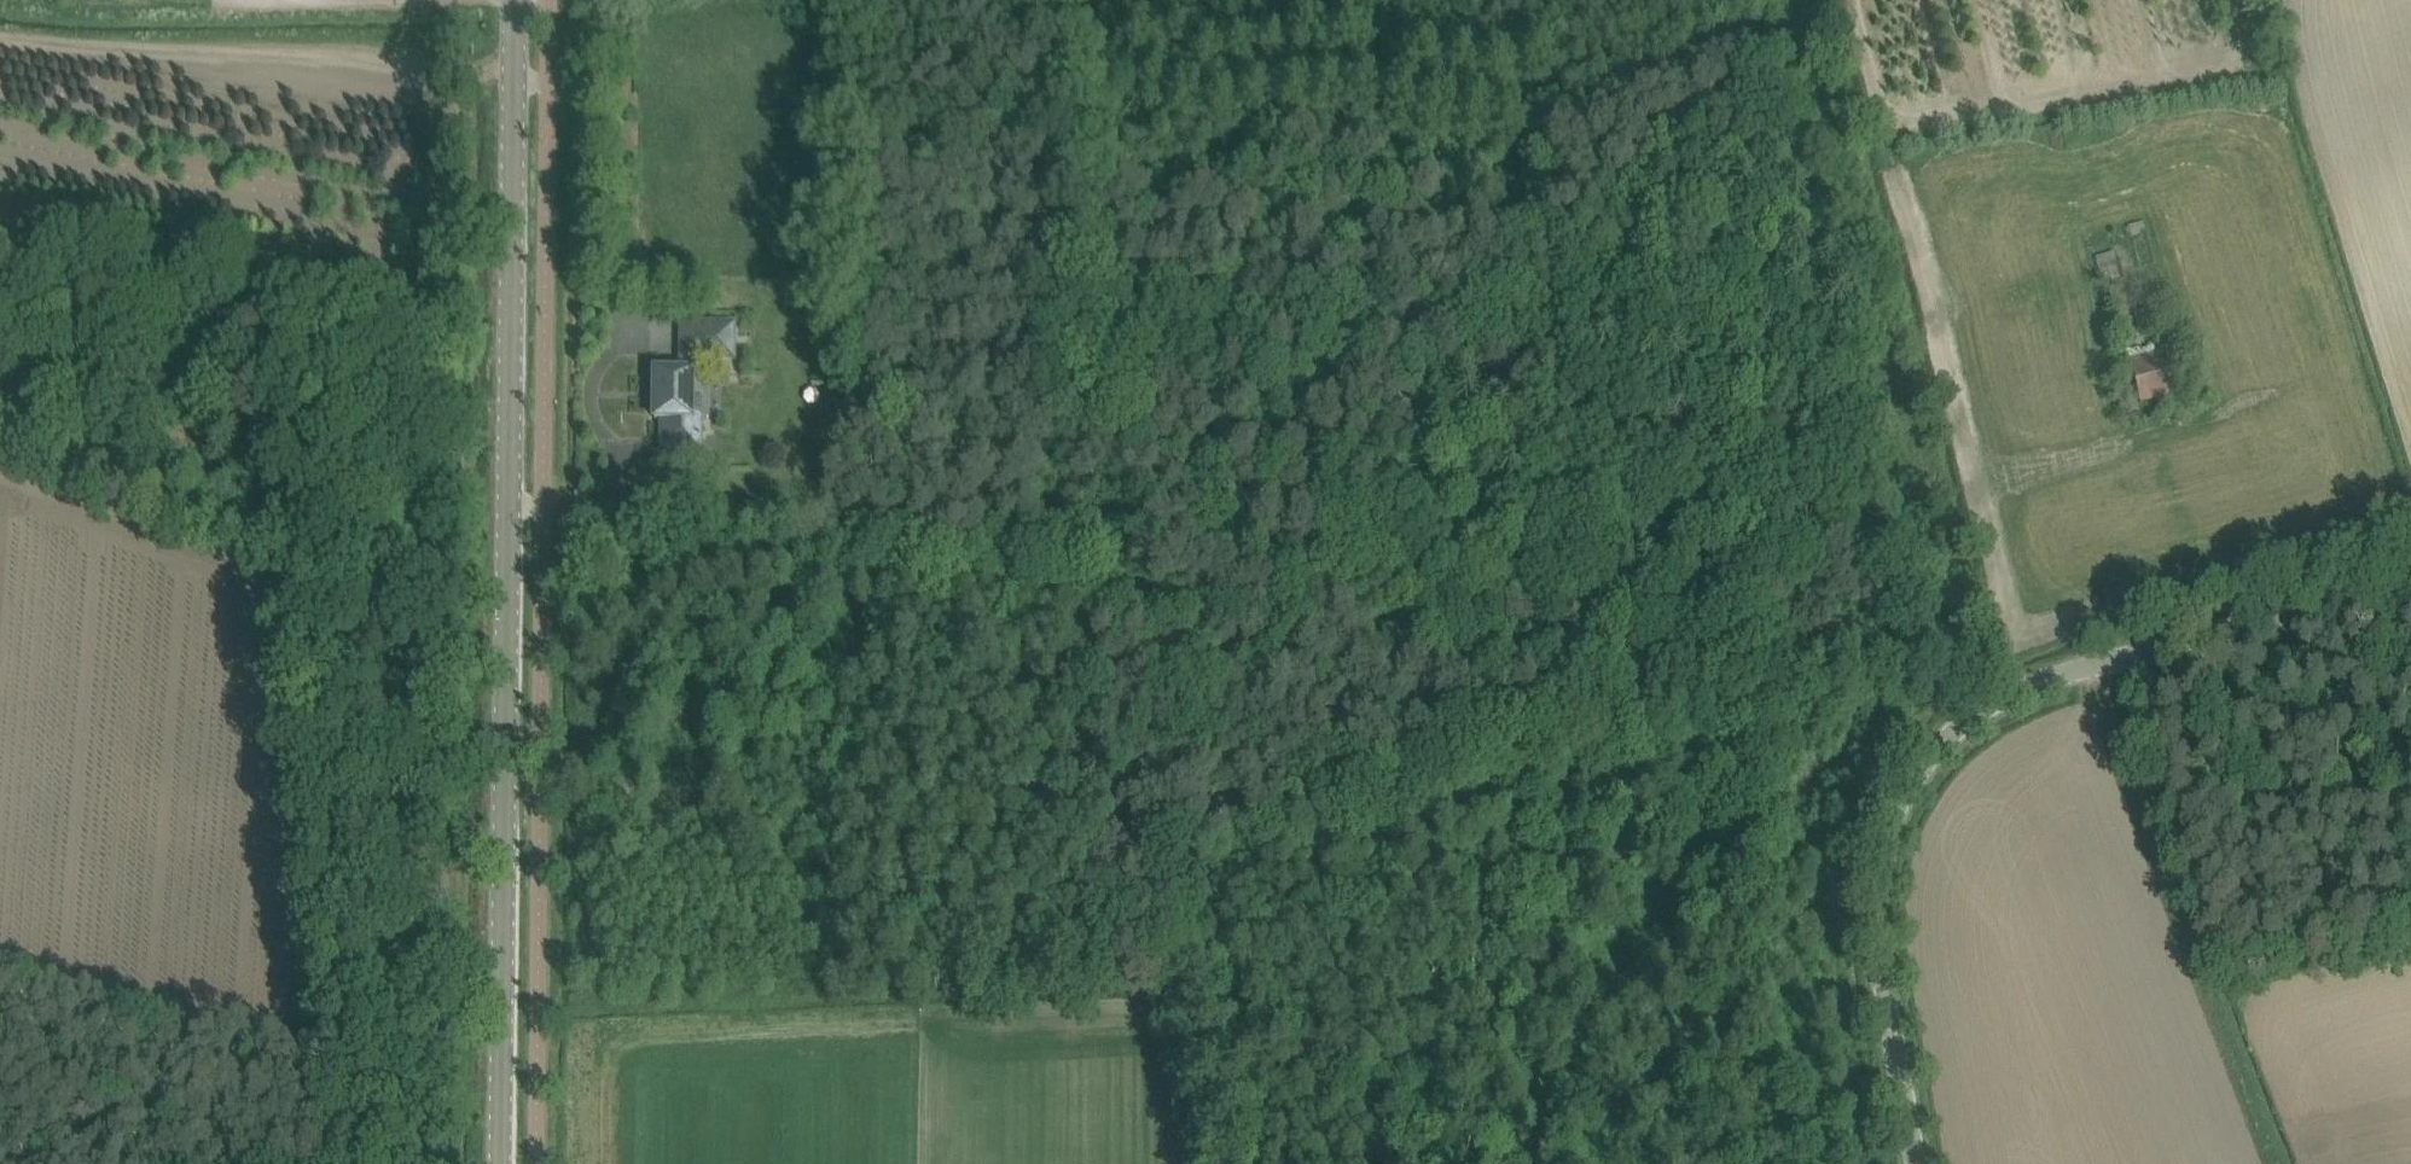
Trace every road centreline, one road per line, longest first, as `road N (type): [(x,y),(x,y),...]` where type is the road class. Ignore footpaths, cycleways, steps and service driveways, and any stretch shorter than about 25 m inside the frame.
road 1 (tertiary): [(500,1163),(516,0)]
road 2 (unclassified): [(1917,1163),(1875,878),(1894,813),(1931,756),(1981,712),(2049,679),(2183,647),(2410,569)]
road 3 (track): [(2080,672),(2276,1163)]

